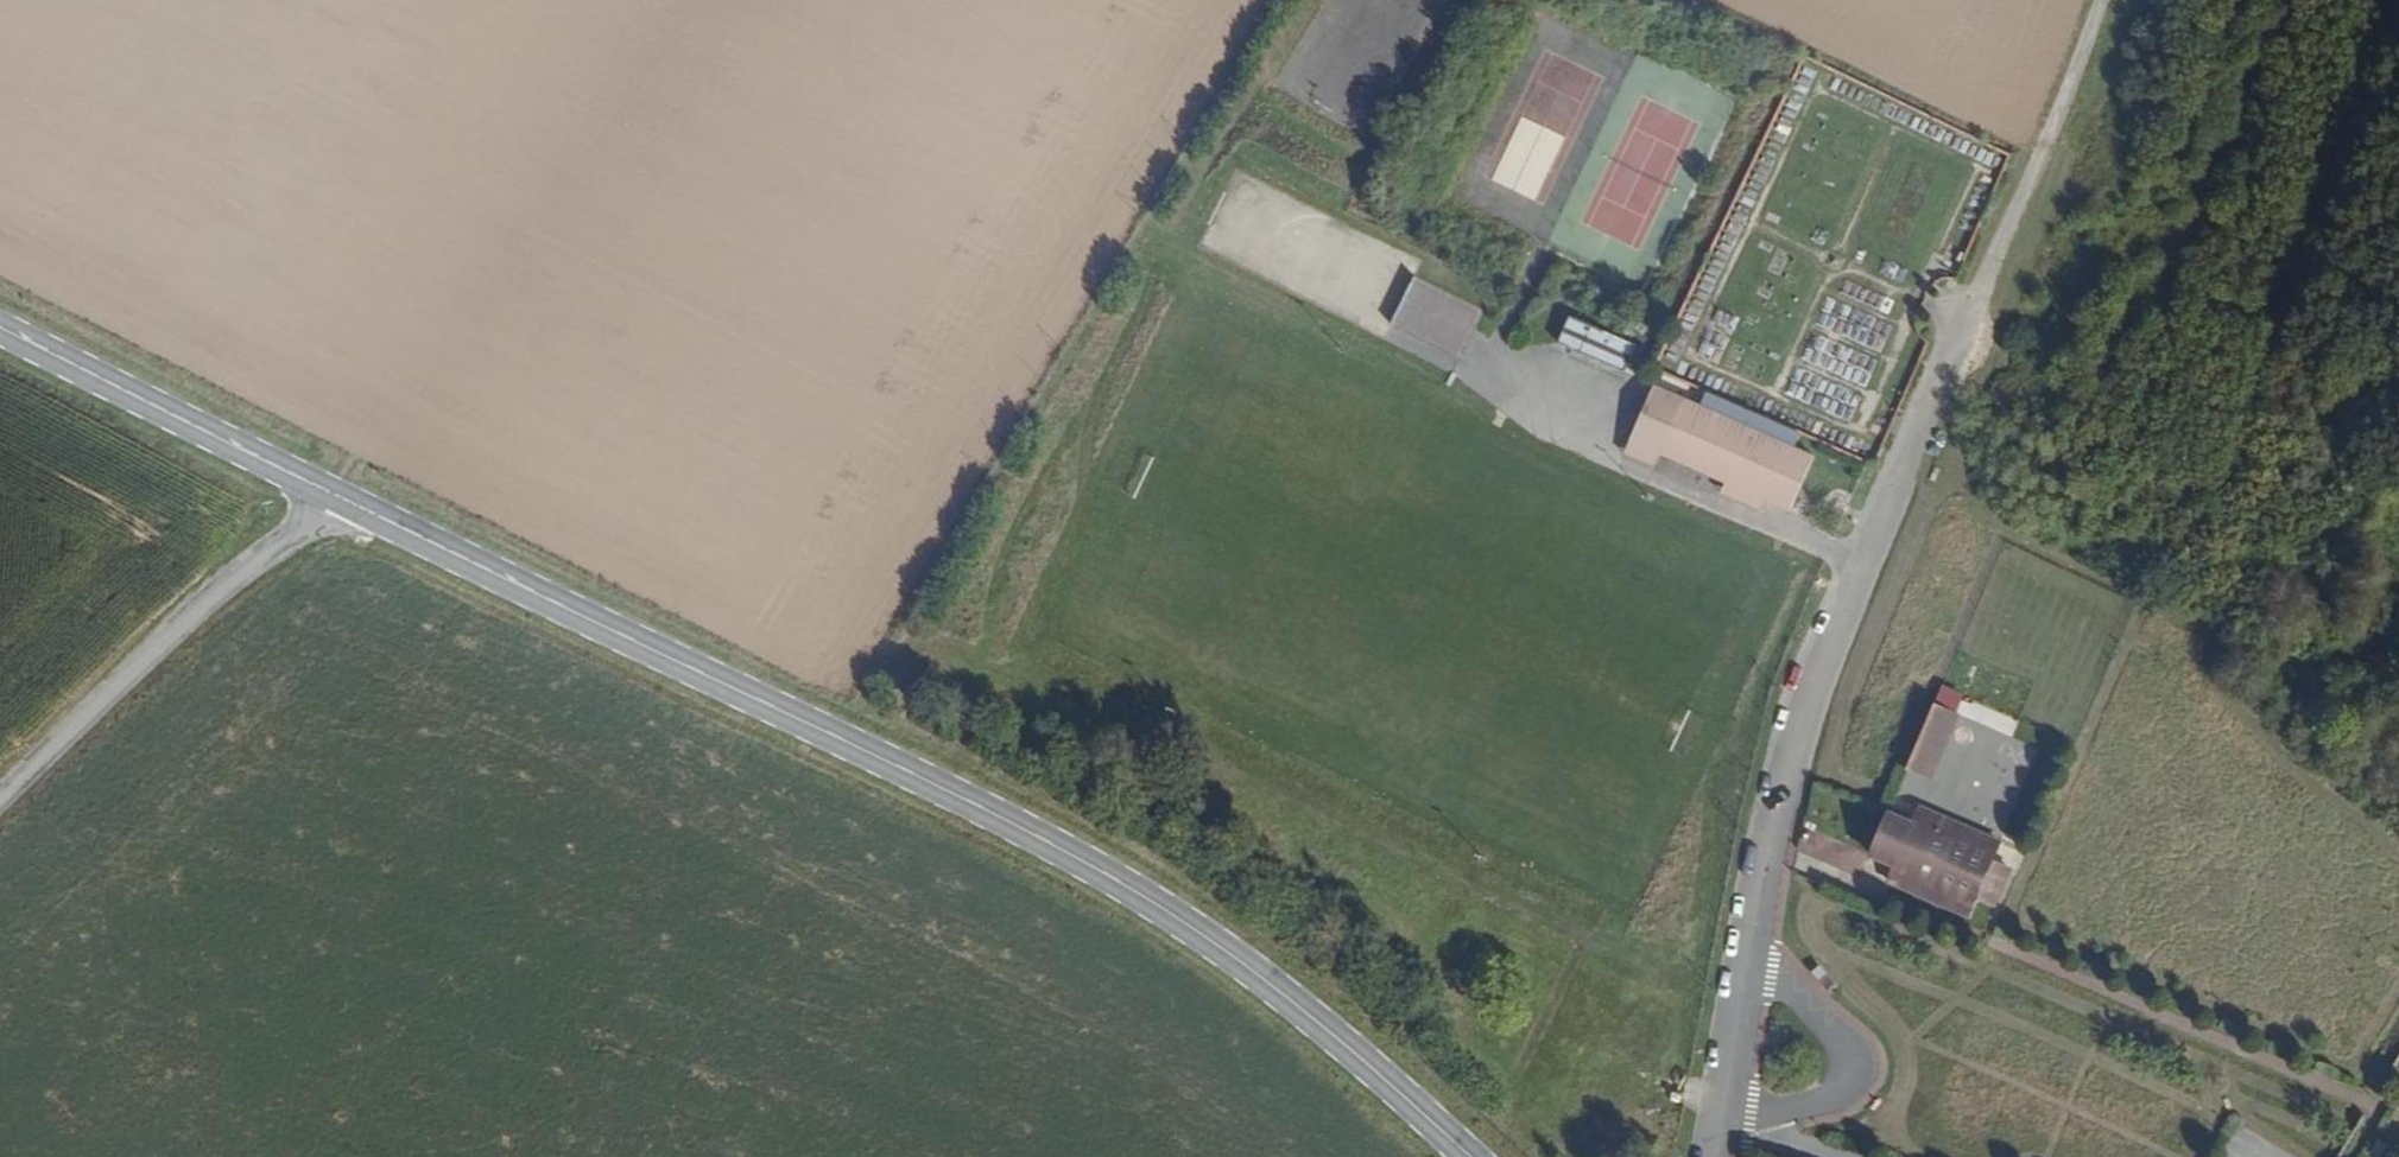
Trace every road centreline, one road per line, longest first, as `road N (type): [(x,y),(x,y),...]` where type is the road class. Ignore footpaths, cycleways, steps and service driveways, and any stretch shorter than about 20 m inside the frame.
road 1 (secondary): [(339,498),(1043,836),(1201,928),(1308,1008),(1469,1156)]
road 2 (unclassified): [(1712,1156),(1785,753),(1845,586)]
road 3 (unclassified): [(1845,586),(2039,162)]
road 4 (tertiary): [(339,498),(313,507),(0,802)]
road 5 (secondary): [(0,329),(339,498)]
road 6 (unclassified): [(1845,586),(1577,466)]
road 7 (track): [(2039,162),(2101,0)]

